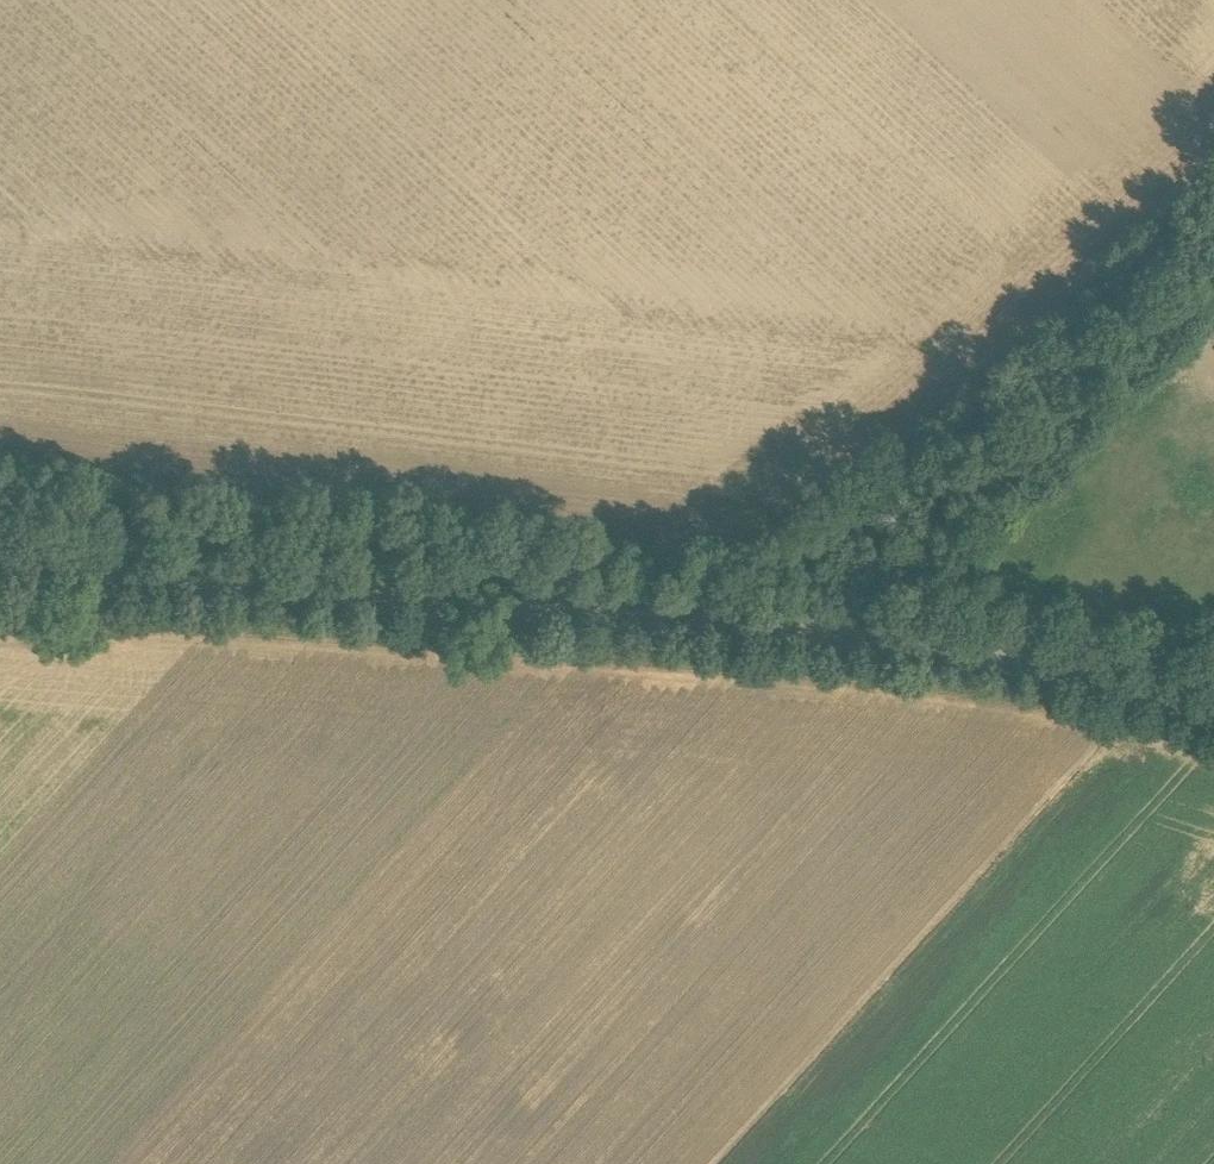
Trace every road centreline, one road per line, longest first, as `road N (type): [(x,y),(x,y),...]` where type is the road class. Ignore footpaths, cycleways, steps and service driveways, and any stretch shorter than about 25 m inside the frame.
road 1 (unclassified): [(1213,718),(965,661),(784,636),(0,576)]

